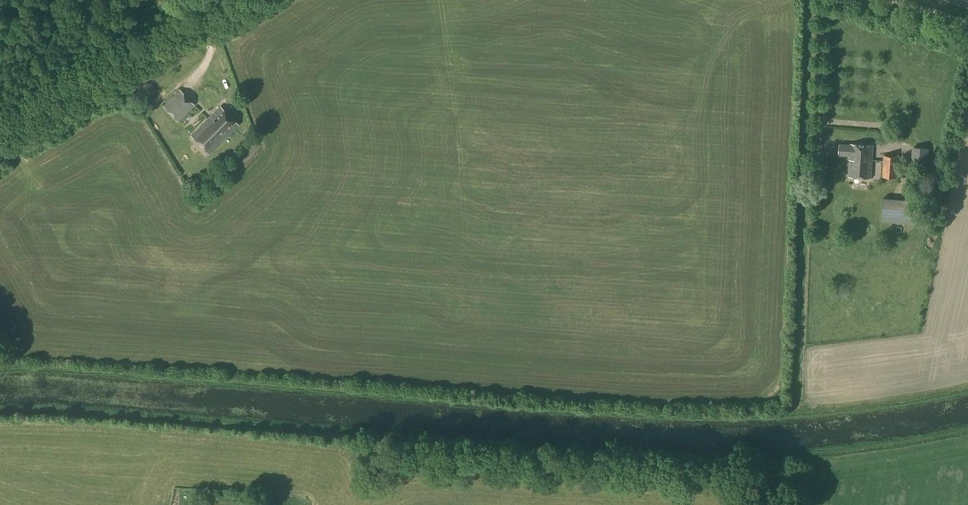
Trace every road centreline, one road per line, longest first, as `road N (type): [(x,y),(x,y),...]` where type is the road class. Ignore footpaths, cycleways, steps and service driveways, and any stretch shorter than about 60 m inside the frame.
road 1 (unclassified): [(0,125),(207,0)]

